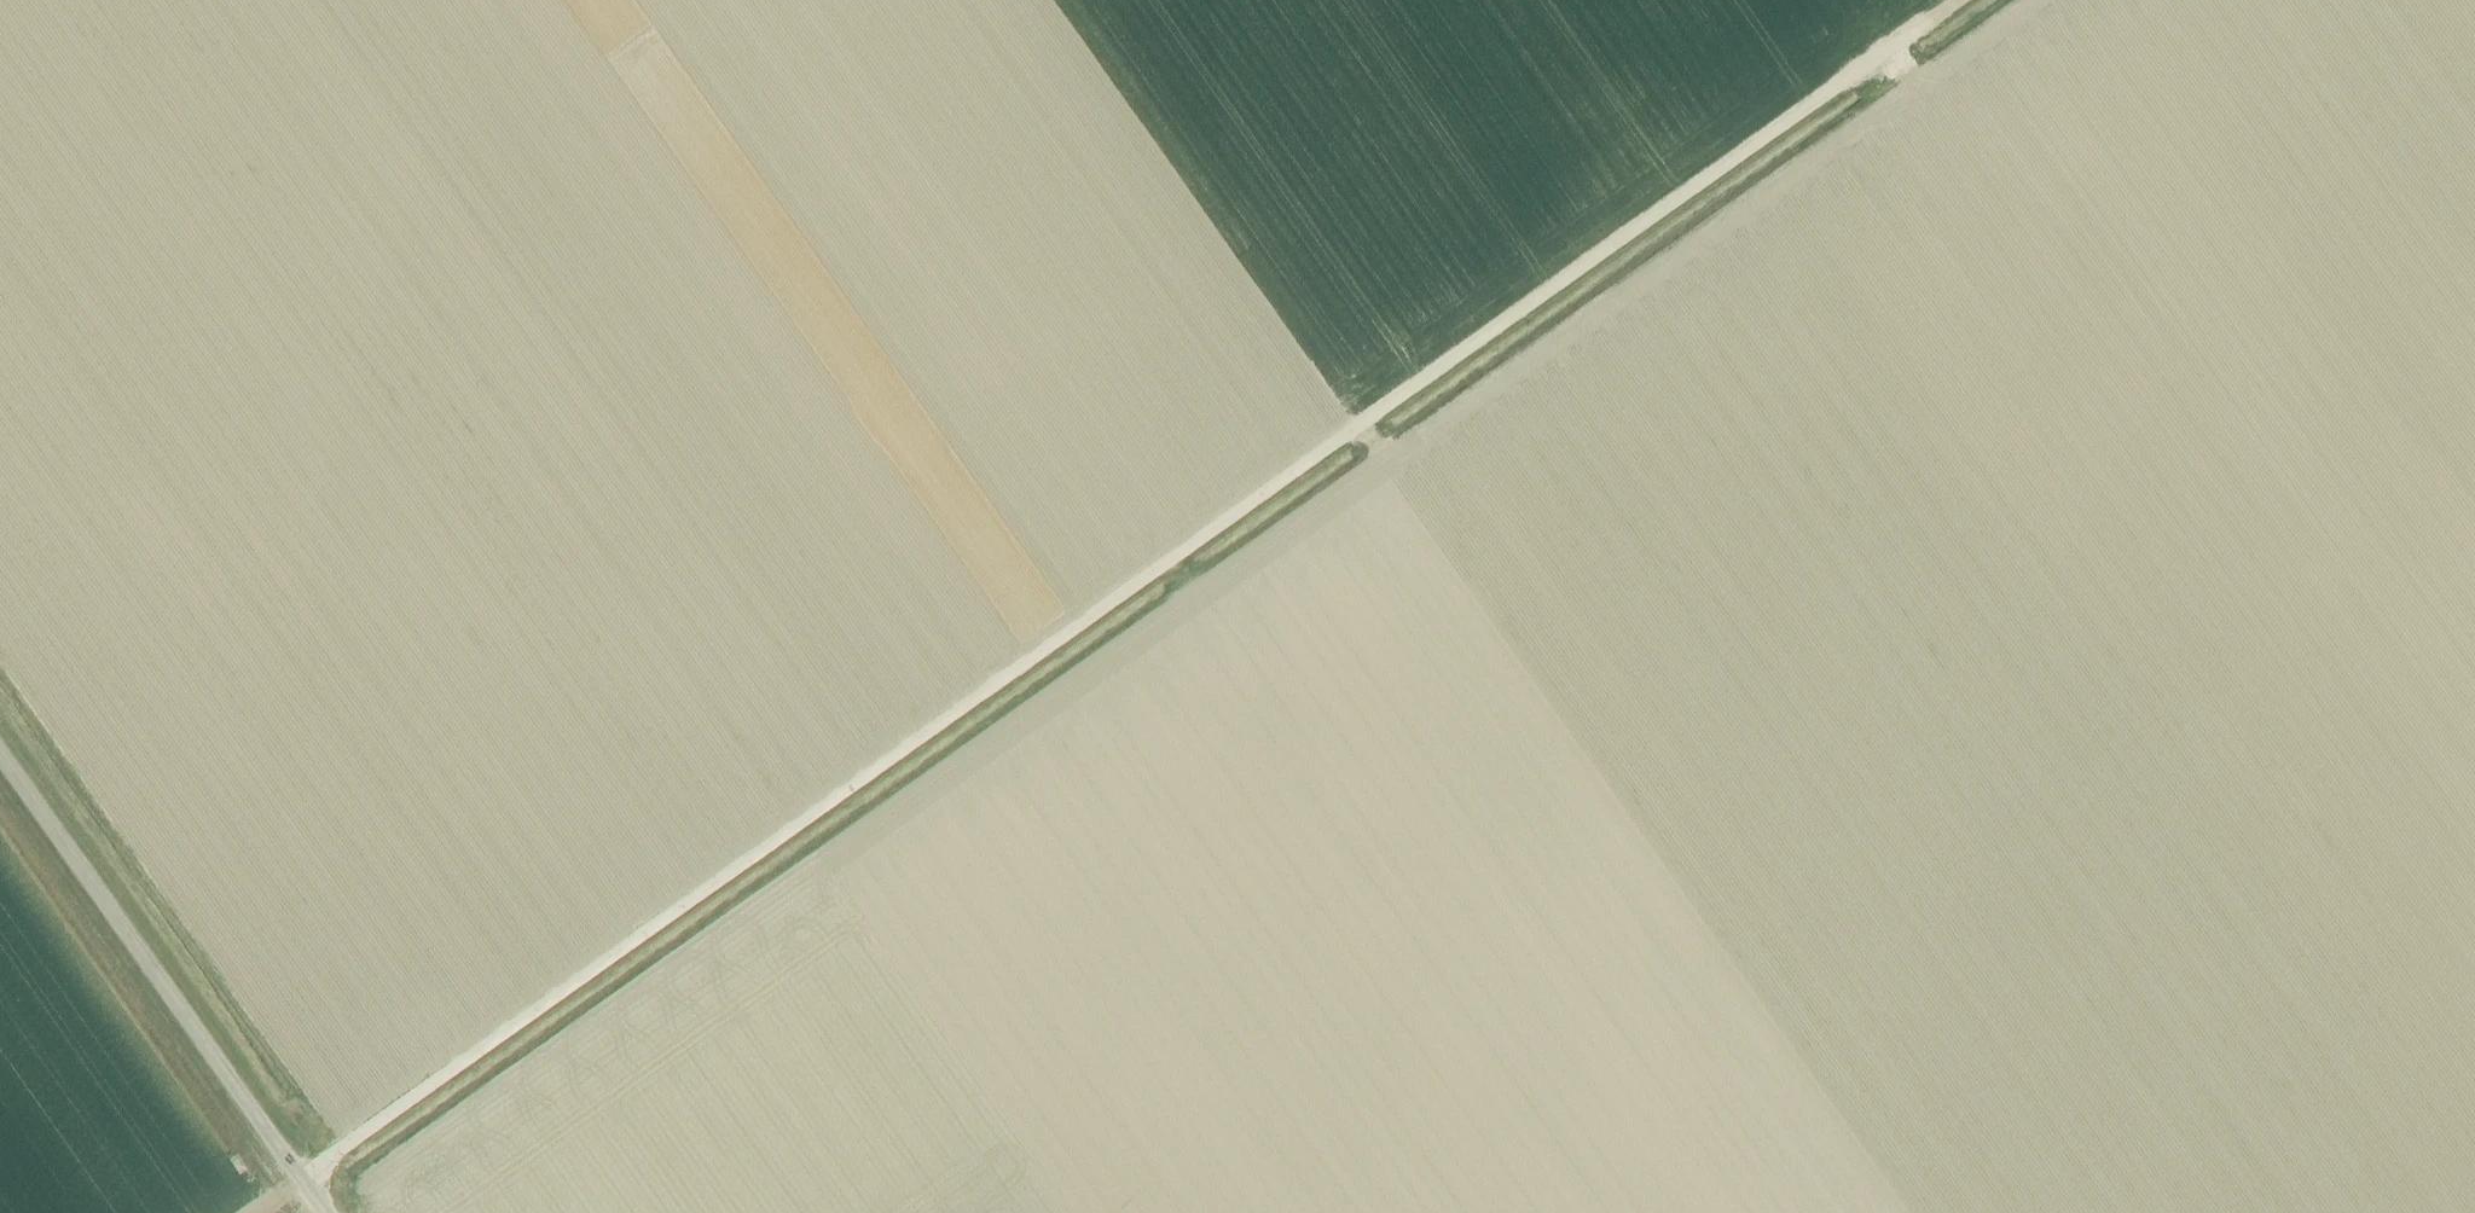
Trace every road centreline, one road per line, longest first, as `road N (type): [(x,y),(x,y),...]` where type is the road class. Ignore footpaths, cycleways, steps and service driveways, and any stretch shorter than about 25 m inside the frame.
road 1 (unclassified): [(326,1212),(0,753)]

